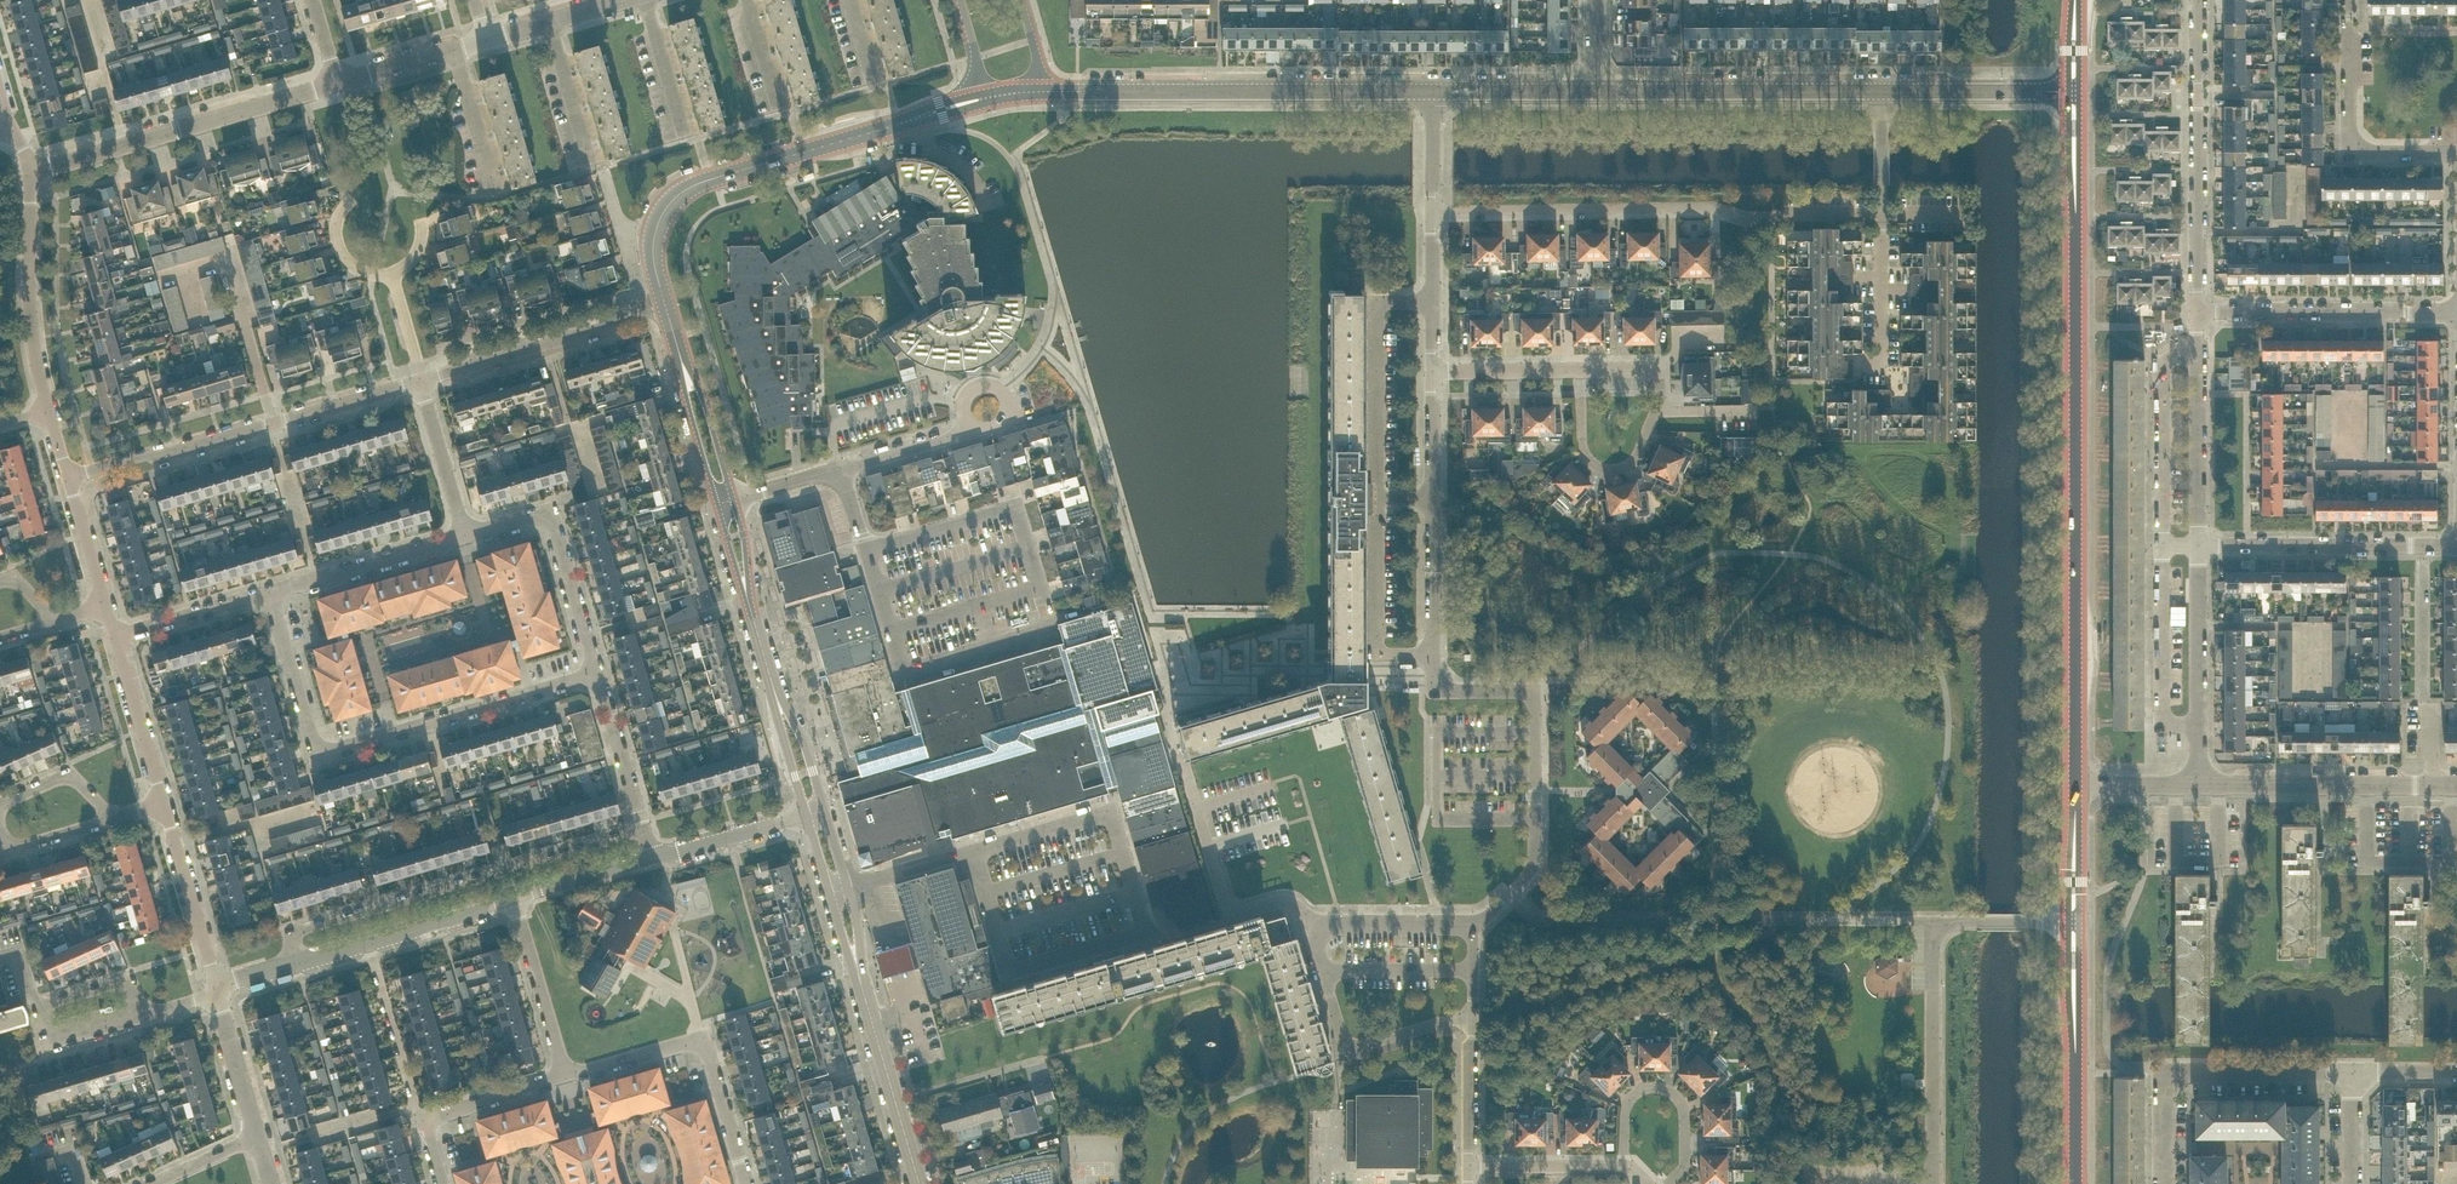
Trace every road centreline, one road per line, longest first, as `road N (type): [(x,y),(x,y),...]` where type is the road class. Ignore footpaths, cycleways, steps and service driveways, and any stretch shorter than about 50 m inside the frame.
road 1 (tertiary): [(2078,782),(2076,92)]
road 2 (unclassified): [(1470,1018),(1470,936),(1535,868),(1535,687),(1432,685),(1432,649)]
road 3 (residential): [(598,671),(321,753),(271,592)]
road 4 (tertiary): [(991,96),(680,192),(654,241),(668,314)]
road 5 (residential): [(645,825),(294,932),(300,962)]
road 6 (residential): [(1429,89),(1044,90)]
road 7 (residential): [(72,478),(424,384)]
road 8 (residential): [(1430,211),(1783,217)]
road 9 (residential): [(30,171),(341,82)]
road 10 (residential): [(2202,311),(2200,0)]
road 11 (residential): [(2358,1073),(2170,1072),(2170,1183)]
road 12 (residential): [(1881,91),(1594,89)]
road 13 (unclassified): [(1935,1183),(1933,921)]
road 14 (residential): [(2456,157),(2350,155),(2350,0)]
road 15 (tertiary): [(2077,1183),(2079,923)]
road 16 (residential): [(2456,549),(2202,546)]
road 17 (residential): [(2456,313),(2202,311)]
road 18 (residential): [(466,535),(551,512),(598,671)]
road 19 (residential): [(424,384),(668,314)]
road 20 (residential): [(1378,492),(1379,297),(1430,296)]
road 21 (residential): [(50,411),(30,298),(30,171)]
road 22 (residential): [(2166,547),(2162,363),(2203,346)]
road 23 (residential): [(2204,782),(2426,783)]
road 24 (residential): [(1624,1163),(1624,1108),(1643,1088),(1660,1086),(1680,1099),(1684,1113),(1685,1165),(1665,1183)]
road 25 (residential): [(2203,729),(2169,728),(2166,547)]
road 26 (residential): [(1432,649),(1377,650),(1378,492)]
road 27 (residential): [(271,592),(466,535)]
road 28 (residential): [(1656,408),(1634,461),(1601,470),(1584,453),(1579,368)]
road 29 (residential): [(2202,546),(2203,346)]
road 30 (tertiary): [(865,1000),(861,944),(821,806)]
road 31 (tertiary): [(806,811),(865,1000)]
road 32 (residential): [(2076,92),(1881,91)]
road 33 (residential): [(370,942),(415,1106),(435,1118)]
road 34 (residential): [(221,984),(166,799)]
road 35 (tertiary): [(919,1183),(865,1000)]
road 36 (residential): [(569,1076),(515,899)]
road 37 (residential): [(2203,729),(2202,546)]
road 38 (residential): [(166,799),(121,639)]
road 39 (residential): [(1350,1051),(1314,932),(1288,900)]
road 40 (residential): [(1594,89),(1429,89)]
road 41 (residential): [(1883,382),(1882,218)]
road 42 (tertiary): [(737,499),(698,379),(679,348)]
road 43 (residential): [(598,671),(645,825)]
road 44 (tertiary): [(679,348),(718,504)]
road 45 (residential): [(259,1137),(221,984)]
road 46 (residential): [(655,855),(806,811)]
road 47 (residential): [(121,639),(271,592)]
road 48 (unclassified): [(1432,649),(1431,492)]
road 49 (residential): [(466,535),(424,384)]
road 50 (residential): [(492,198),(448,49)]
road 51 (residential): [(586,169),(541,22)]
road 52 (residential): [(748,1183),(704,1036)]
road 53 (residential): [(1624,1163),(1472,1163)]
road 54 (residential): [(370,942),(515,899)]
road 55 (residential): [(678,143),(635,0)]
road 56 (residential): [(1579,368),(1430,370)]
road 57 (residential): [(515,899),(655,855)]
road 58 (unclassified): [(1933,921),(2079,923)]
road 59 (unclassified): [(1472,1163),(1470,1018)]
road 60 (residential): [(960,432),(1006,420),(1000,386),(971,390),(966,420)]
road 61 (tertiary): [(2079,923),(2078,782)]
road 62 (residential): [(569,1076),(704,1036)]
road 63 (residential): [(435,1118),(569,1076)]
road 64 (residential): [(104,606),(72,478)]
road 65 (residential): [(109,817),(69,775),(0,799)]
road 66 (residential): [(42,1007),(52,1039),(142,1015)]
road 67 (residential): [(2078,782),(2204,782)]
road 68 (residential): [(840,467),(960,432)]
road 69 (unclassified): [(1470,1018),(1350,1051)]
road 70 (residential): [(142,1015),(125,982),(42,1007)]
road 71 (tertiary): [(821,806),(774,692)]
road 72 (tertiary): [(774,692),(806,811)]
road 73 (unclassified): [(1431,492),(1430,370)]
road 74 (unclassified): [(1430,211),(1429,89)]
road 75 (residential): [(773,115),(740,0)]

